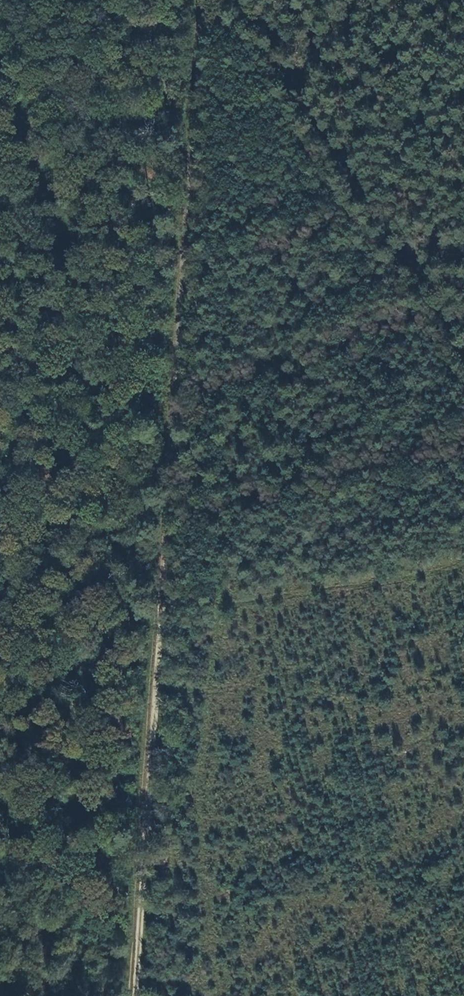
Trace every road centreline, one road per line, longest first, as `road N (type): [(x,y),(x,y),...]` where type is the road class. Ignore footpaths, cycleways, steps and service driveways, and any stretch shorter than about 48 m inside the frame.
road 1 (track): [(188,180),(138,995)]
road 2 (track): [(203,0),(188,180)]

